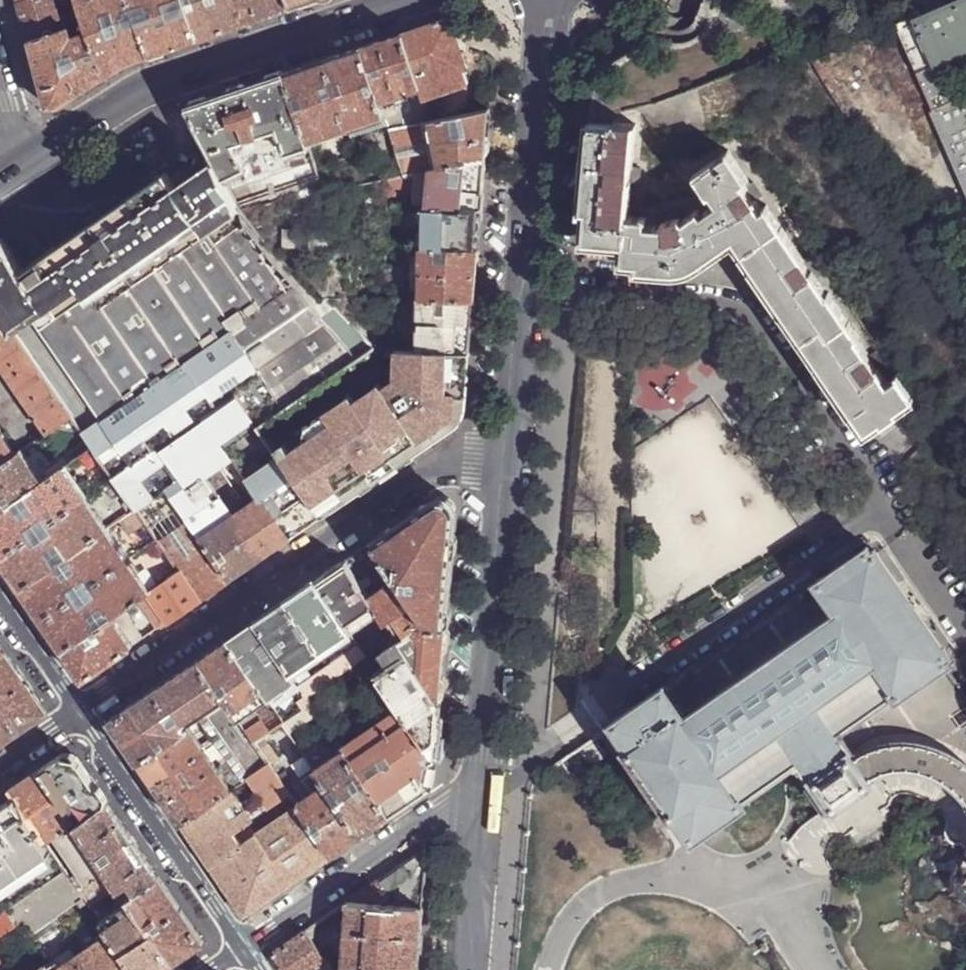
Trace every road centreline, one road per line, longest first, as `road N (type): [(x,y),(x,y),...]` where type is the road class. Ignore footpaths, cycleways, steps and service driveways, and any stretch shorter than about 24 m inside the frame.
road 1 (residential): [(513,415),(76,713)]
road 2 (residential): [(523,288),(733,305),(755,316),(886,510)]
road 3 (tertiary): [(409,0),(138,94),(22,165)]
road 4 (tertiary): [(513,415),(484,785)]
road 5 (residential): [(236,945),(484,785)]
road 6 (tertiary): [(547,0),(523,288)]
road 7 (residential): [(76,713),(236,945)]
road 8 (tertiary): [(484,785),(469,969)]
road 9 (residential): [(0,601),(76,713)]
road 10 (tertiary): [(523,288),(513,415)]

